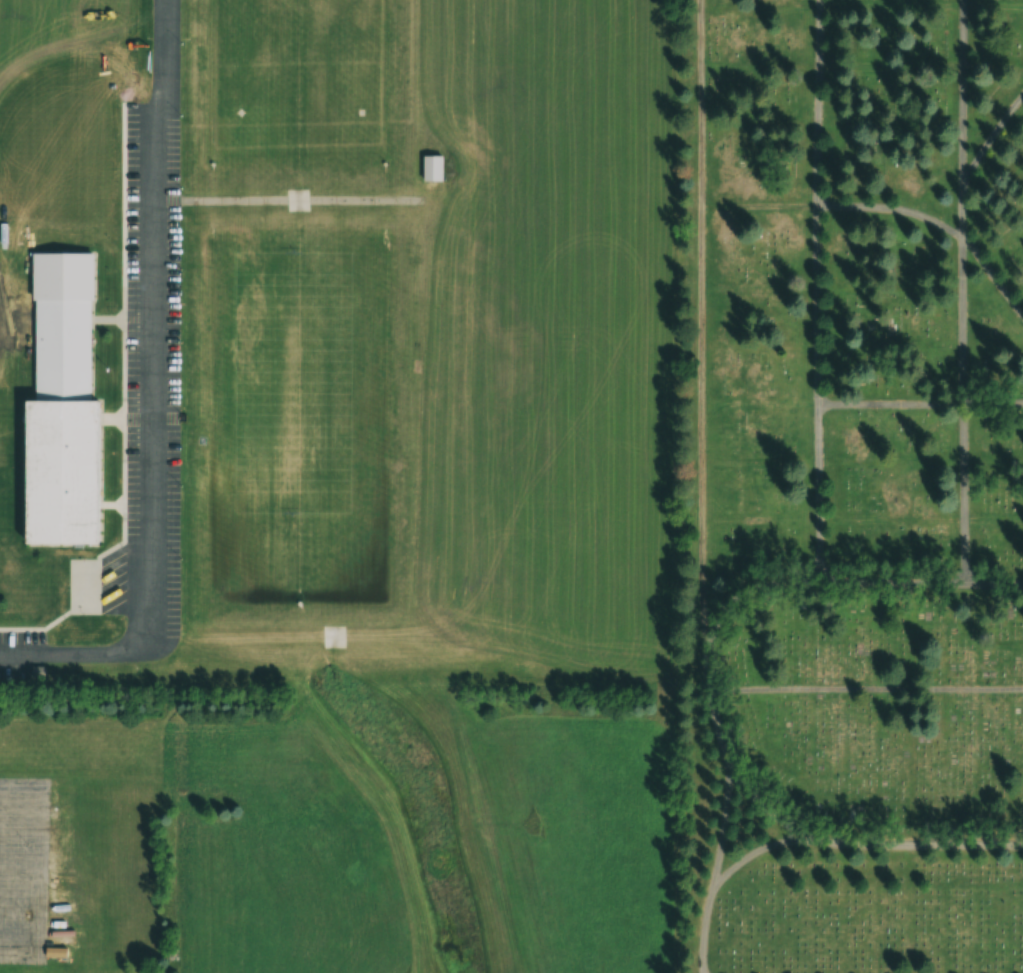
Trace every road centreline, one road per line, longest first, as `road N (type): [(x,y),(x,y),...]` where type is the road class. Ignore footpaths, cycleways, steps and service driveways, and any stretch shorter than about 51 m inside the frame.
road 1 (track): [(819,517),(964,520)]
road 2 (track): [(963,66),(818,65)]
road 3 (track): [(963,6),(820,8)]
road 4 (track): [(820,8),(700,10)]

